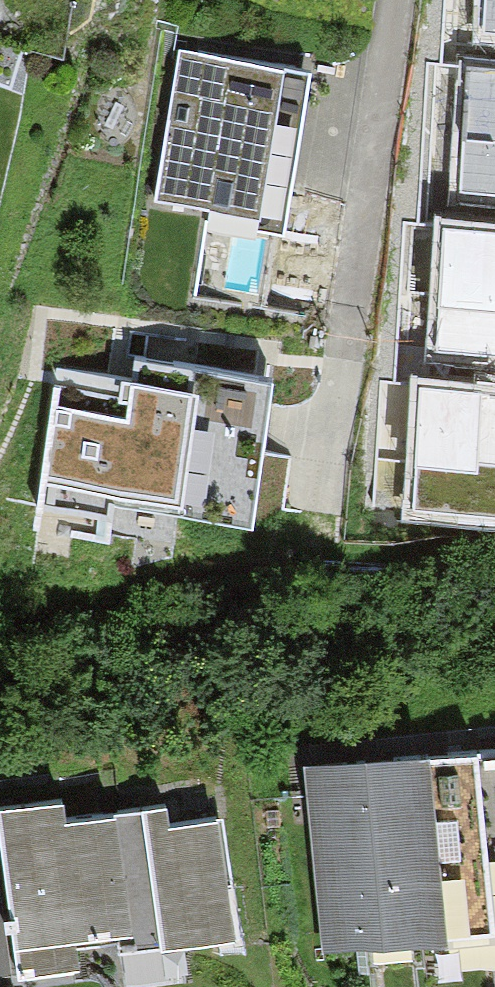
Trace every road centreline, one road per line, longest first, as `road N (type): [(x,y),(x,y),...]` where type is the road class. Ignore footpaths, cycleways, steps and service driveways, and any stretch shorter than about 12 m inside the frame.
road 1 (residential): [(345,317),(390,0)]

